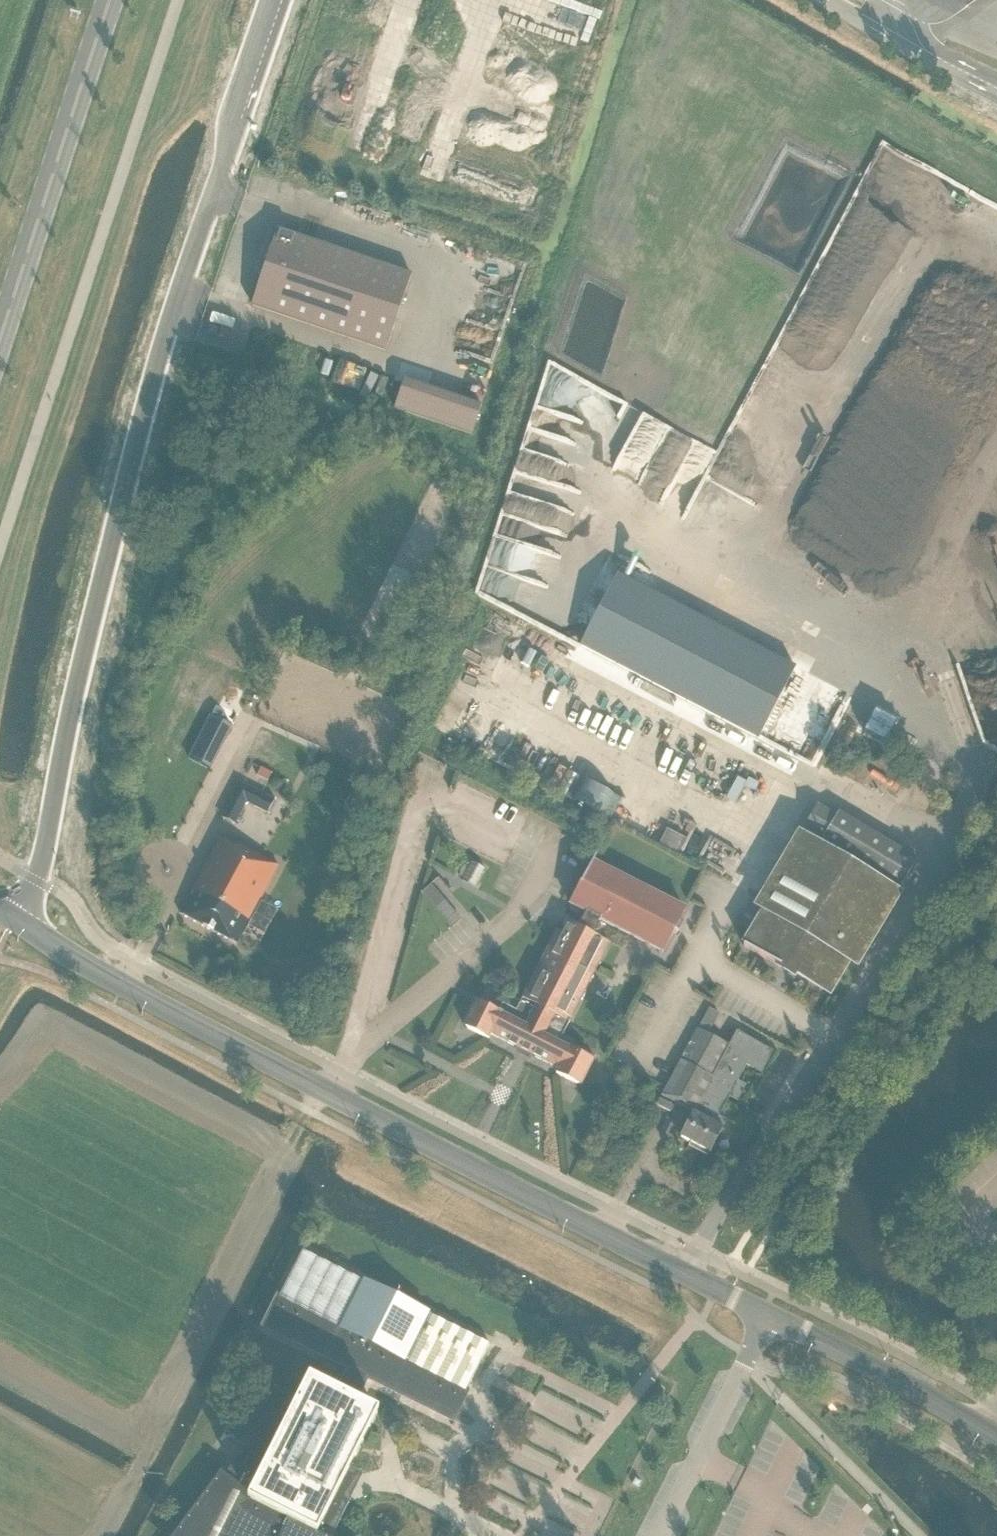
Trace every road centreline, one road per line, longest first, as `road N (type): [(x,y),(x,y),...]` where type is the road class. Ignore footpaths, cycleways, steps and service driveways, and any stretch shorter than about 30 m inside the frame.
road 1 (unclassified): [(14,917),(36,879),(169,322),(282,0)]
road 2 (tertiary): [(766,1316),(329,1095),(78,961),(14,917)]
road 3 (primary): [(0,339),(110,0)]
road 4 (unclassified): [(766,1316),(662,1535)]
road 5 (tertiary): [(977,1425),(766,1316)]
road 6 (track): [(434,169),(492,0)]
road 7 (track): [(360,142),(407,0)]

